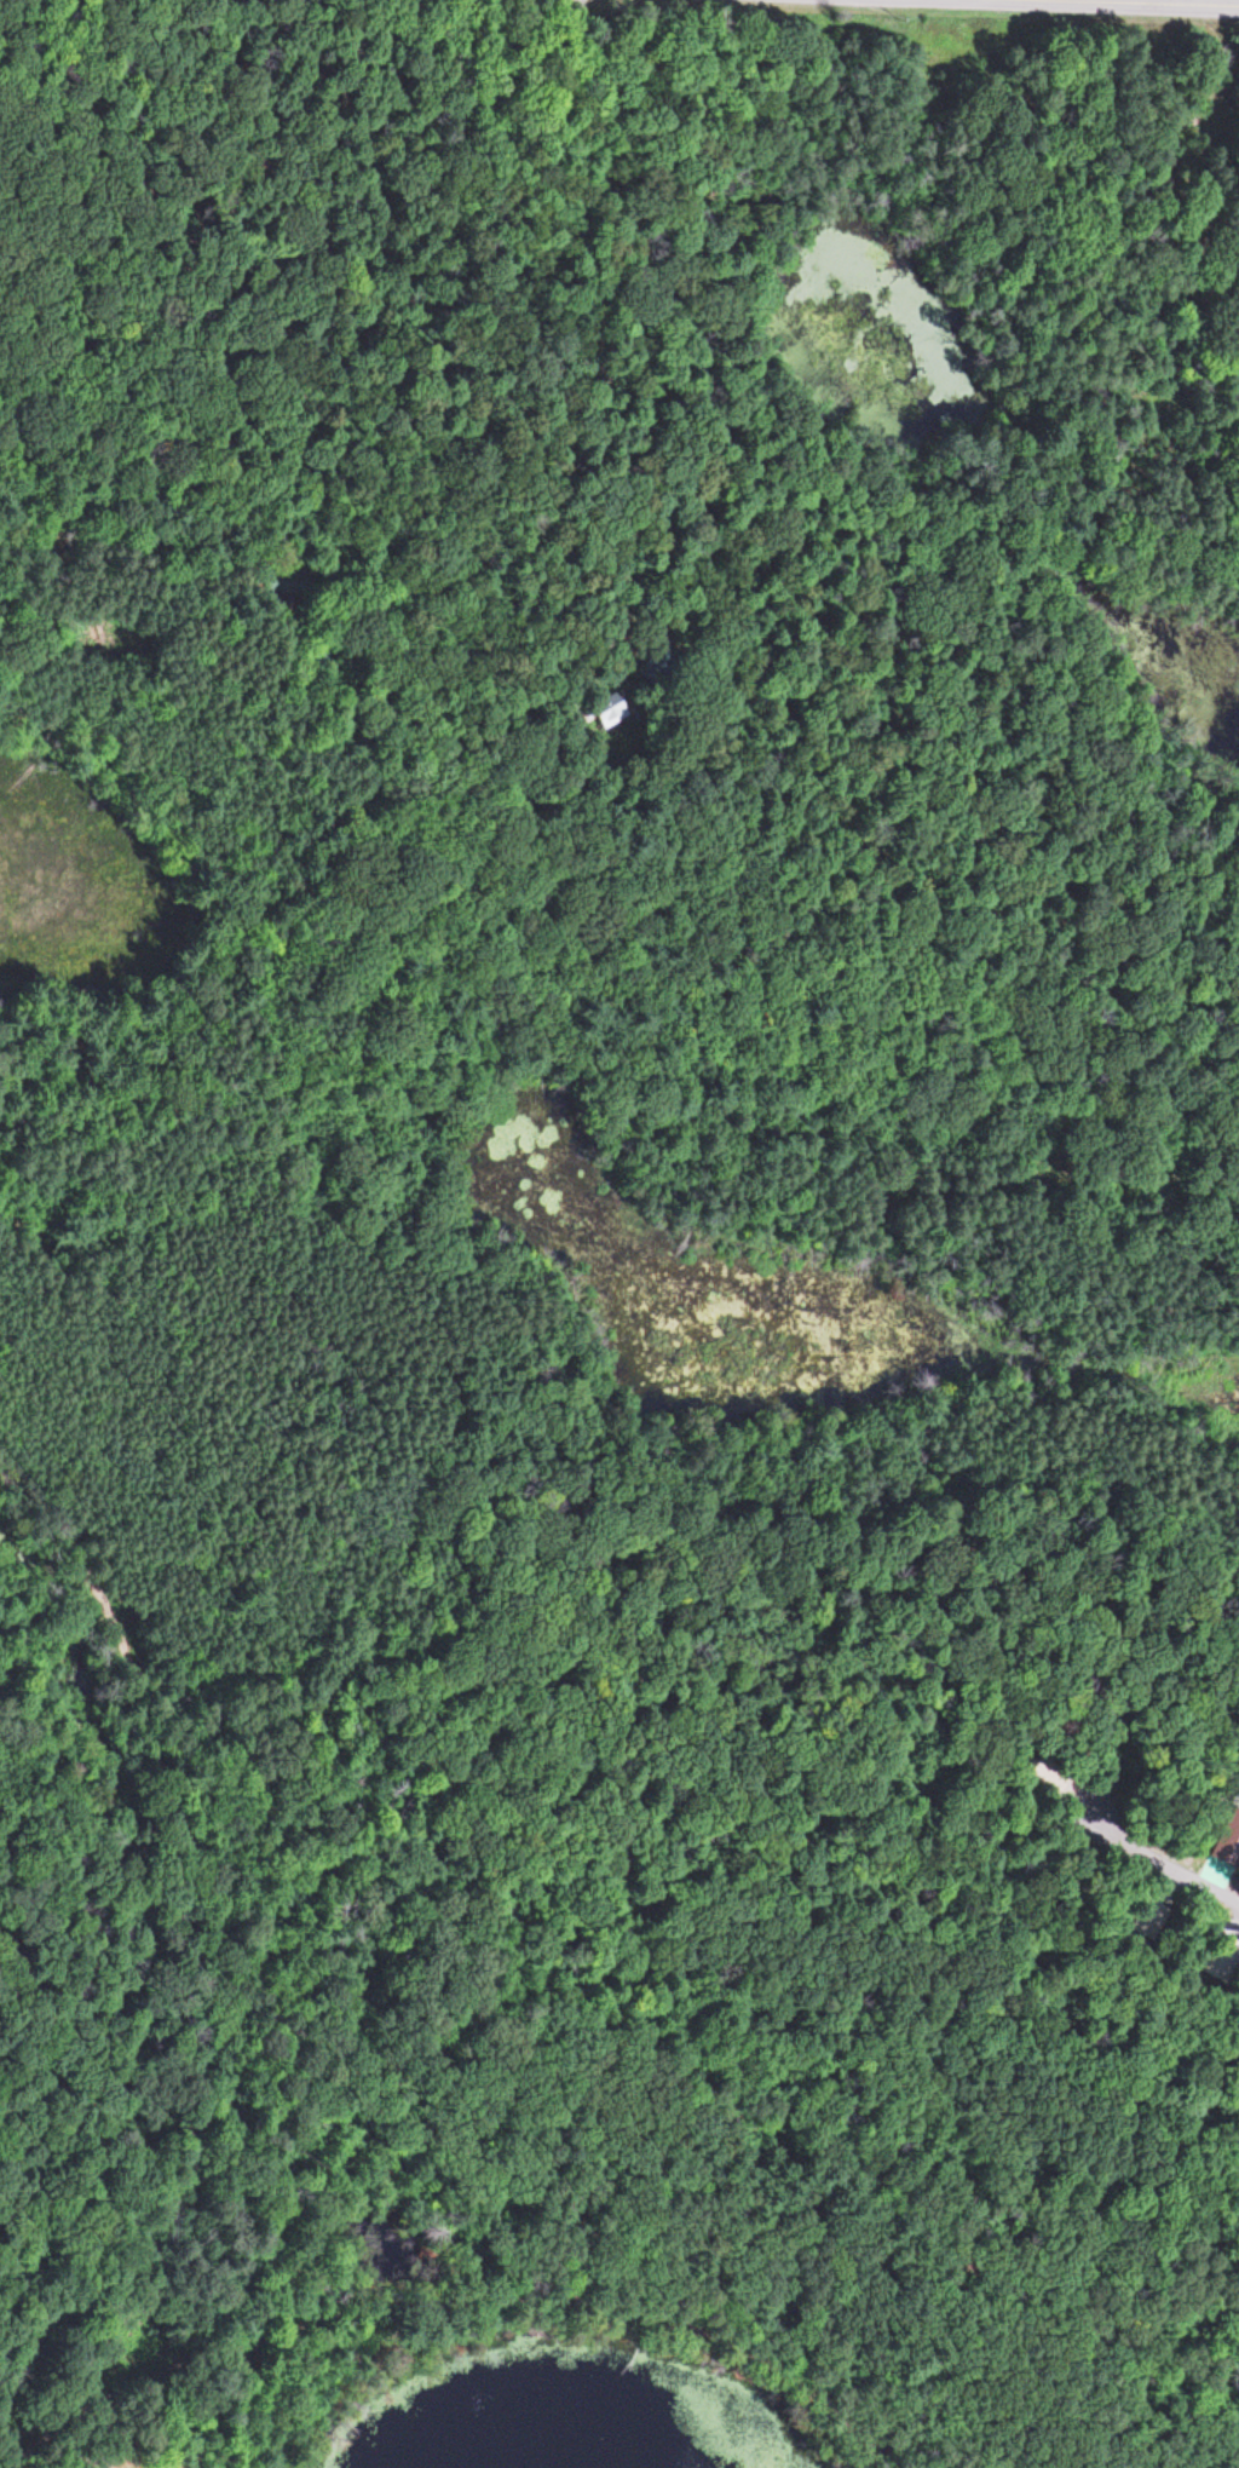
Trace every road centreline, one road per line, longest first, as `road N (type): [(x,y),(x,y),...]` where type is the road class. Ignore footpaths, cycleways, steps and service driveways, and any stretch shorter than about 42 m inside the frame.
road 1 (track): [(73,2416),(92,2353),(180,2223),(186,1933),(159,1770),(114,1618),(77,1544),(0,1450)]
road 2 (track): [(73,2416),(165,2360),(243,2336),(425,2295),(515,2288),(661,2306),(743,2335),(802,2369),(861,2418),(904,2467)]
road 3 (track): [(0,213),(38,157),(86,0)]
road 4 (residential): [(1238,8),(1030,0)]

